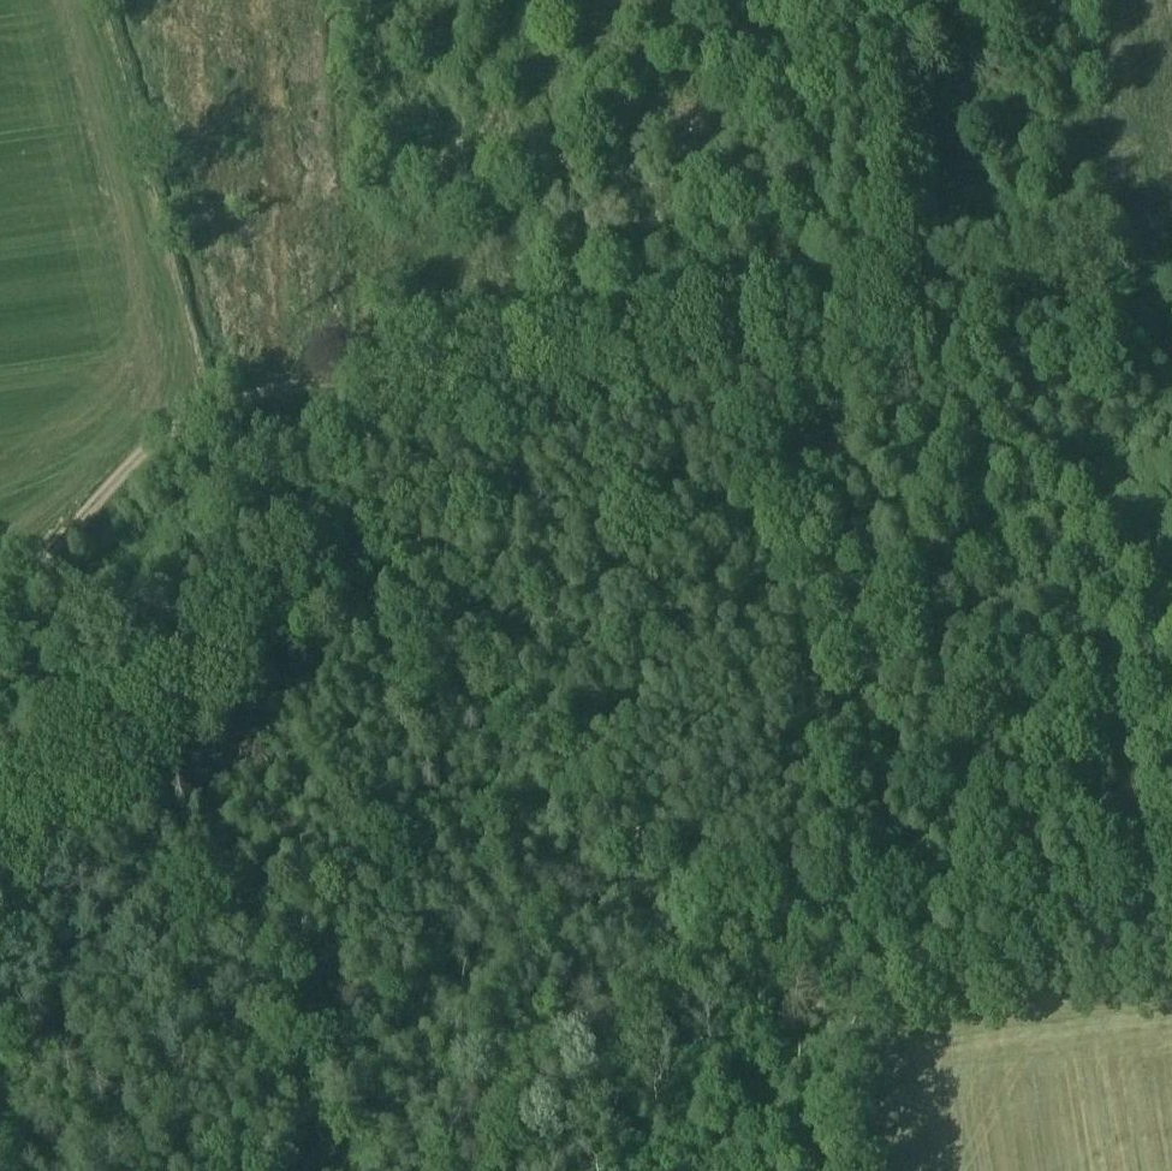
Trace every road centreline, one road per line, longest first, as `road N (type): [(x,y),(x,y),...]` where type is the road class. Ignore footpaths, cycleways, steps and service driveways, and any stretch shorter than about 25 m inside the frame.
road 1 (track): [(186,424),(233,448),(362,561),(823,1014),(845,1170)]
road 2 (track): [(186,424),(234,390),(886,285)]
road 3 (track): [(270,480),(289,572),(289,629),(268,668),(0,890)]
road 4 (track): [(0,619),(149,651),(174,678),(152,713),(0,835)]
road 5 (track): [(823,1014),(1171,959)]
road 6 (track): [(886,285),(862,0)]
road 7 (track): [(0,588),(186,424)]

